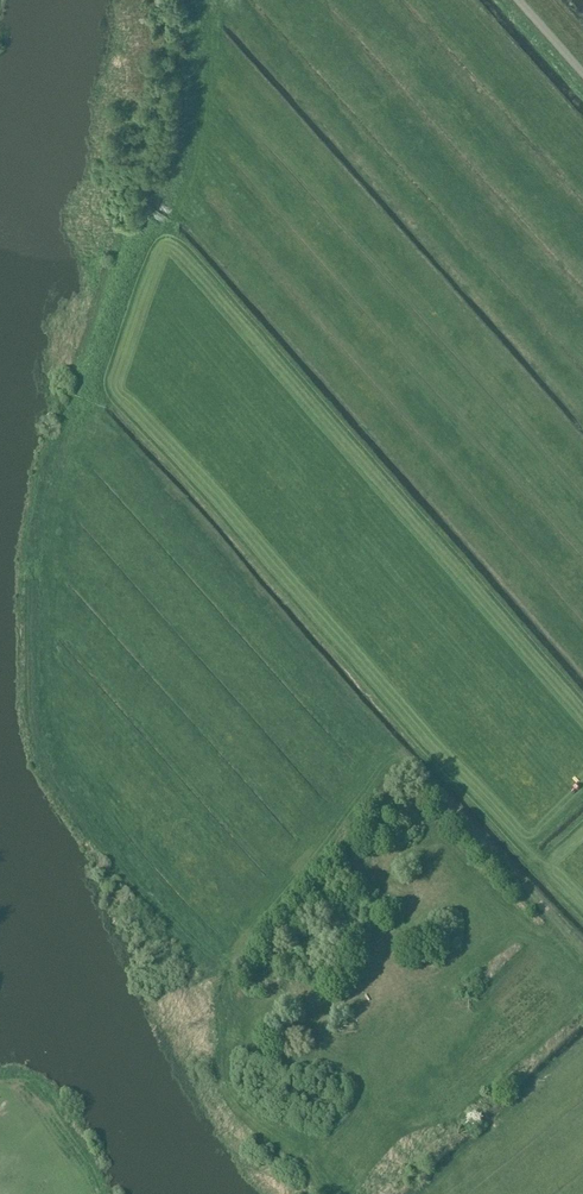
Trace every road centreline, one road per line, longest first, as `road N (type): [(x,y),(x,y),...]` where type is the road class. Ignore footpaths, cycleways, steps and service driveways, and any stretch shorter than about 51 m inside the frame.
road 1 (track): [(458,815),(582,946)]

